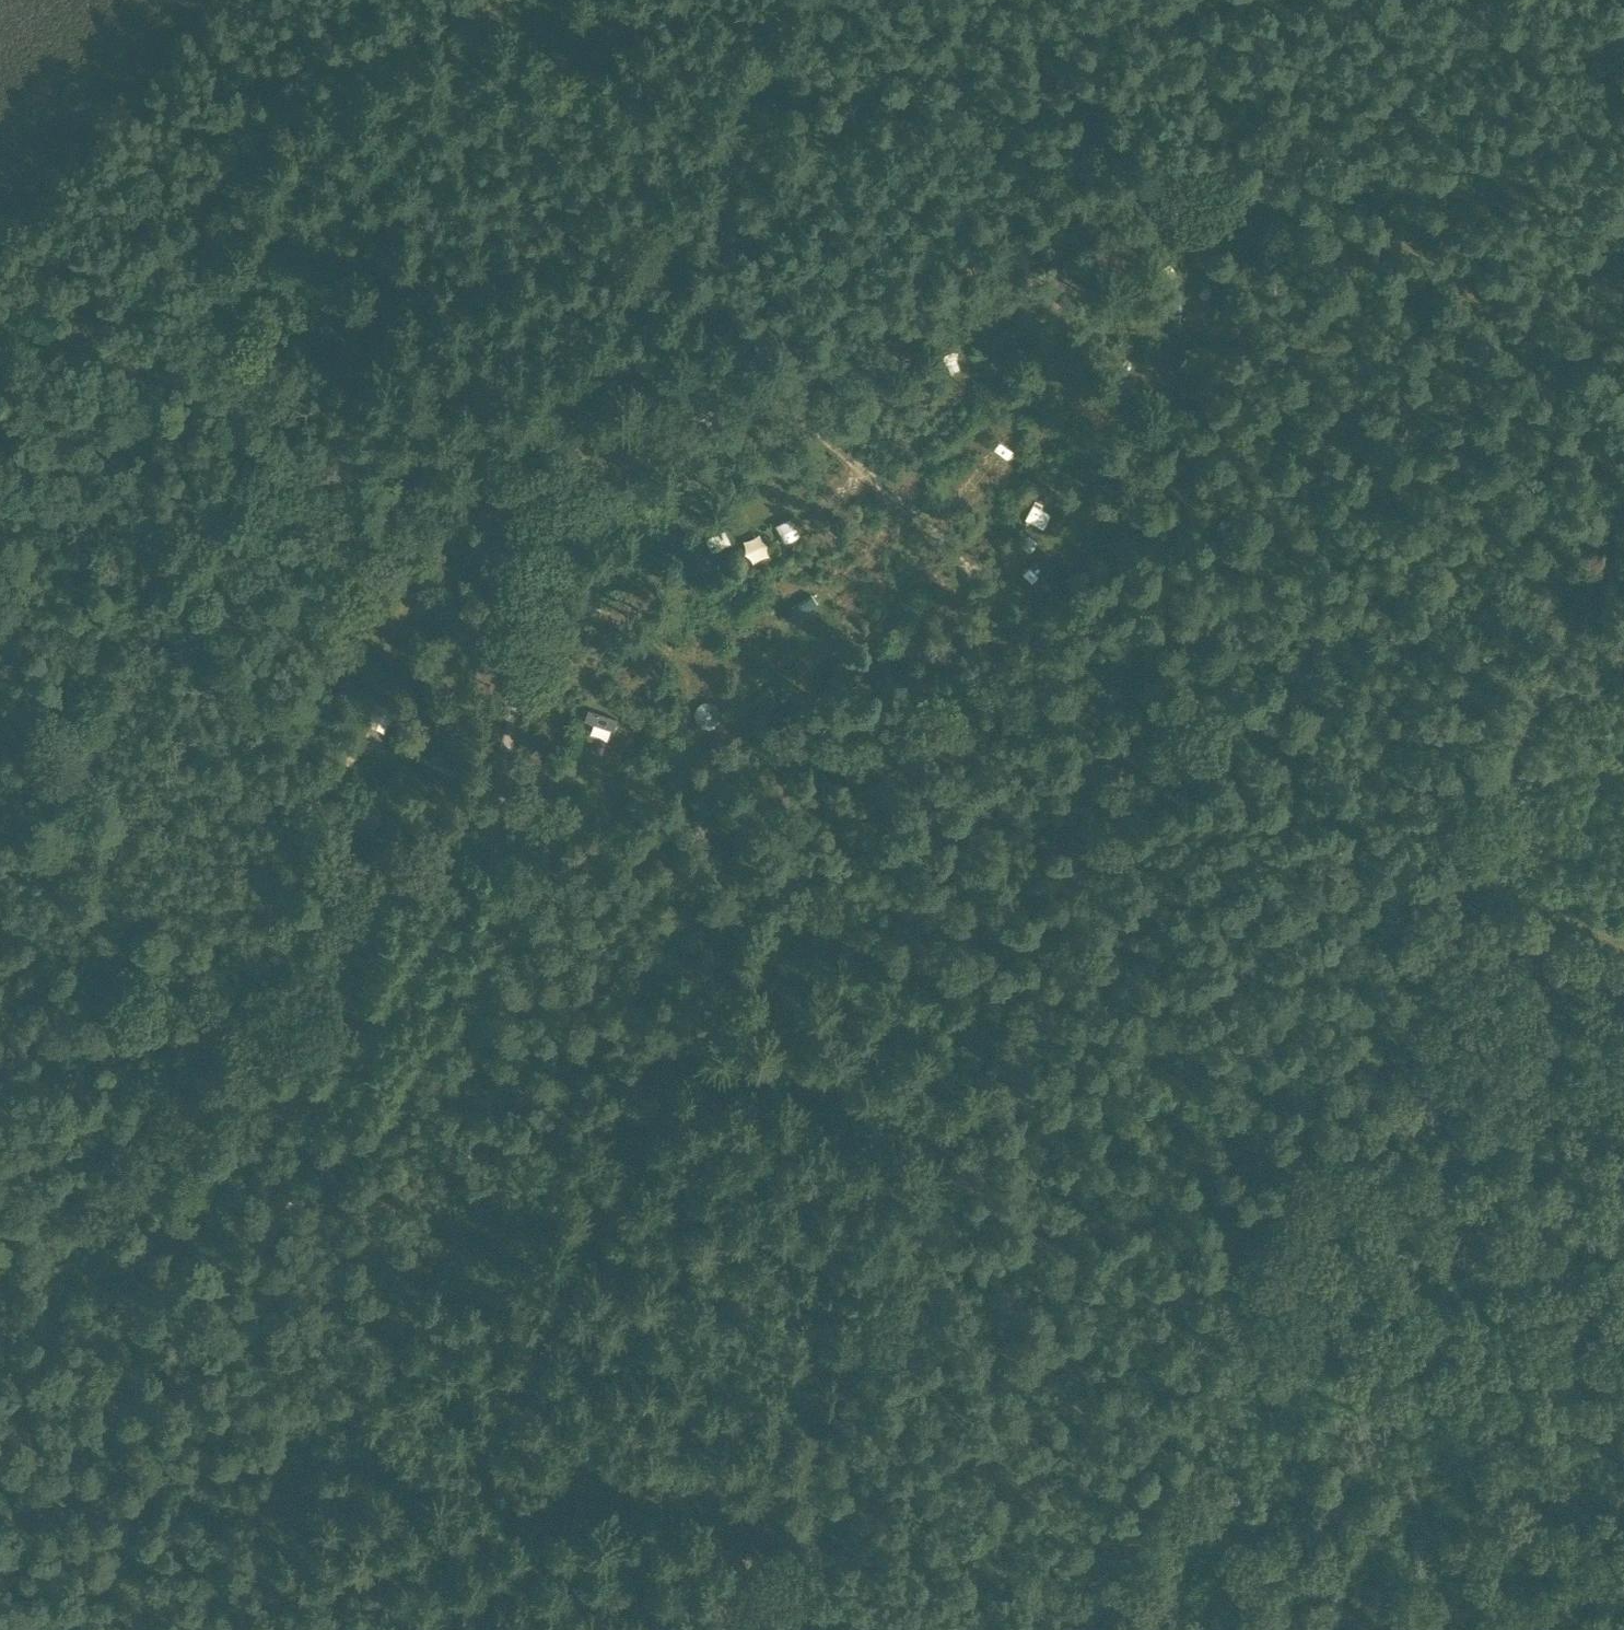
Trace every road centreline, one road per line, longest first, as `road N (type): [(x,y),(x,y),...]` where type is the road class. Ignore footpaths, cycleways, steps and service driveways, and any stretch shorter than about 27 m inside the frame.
road 1 (track): [(40,1629),(65,1613),(217,1391),(265,1239),(372,1131),(482,984),(493,956),(495,812),(564,472),(598,353),(628,282),(804,0)]
road 2 (track): [(1499,794),(1449,798),(1245,722),(1201,712),(1167,718),(1092,842),(724,1629)]
road 3 (track): [(1623,518),(1116,1629)]
road 4 (track): [(758,83),(1083,99),(1235,183),(1327,212),(1623,333)]
road 5 (track): [(437,548),(545,481),(785,394),(1184,214),(1235,183)]
road 6 (track): [(1083,99),(1471,101),(1520,107),(1623,139)]
road 7 (track): [(1442,259),(1623,471)]
road 8 (track): [(785,394),(932,533)]
road 9 (track): [(1467,875),(1623,946)]

